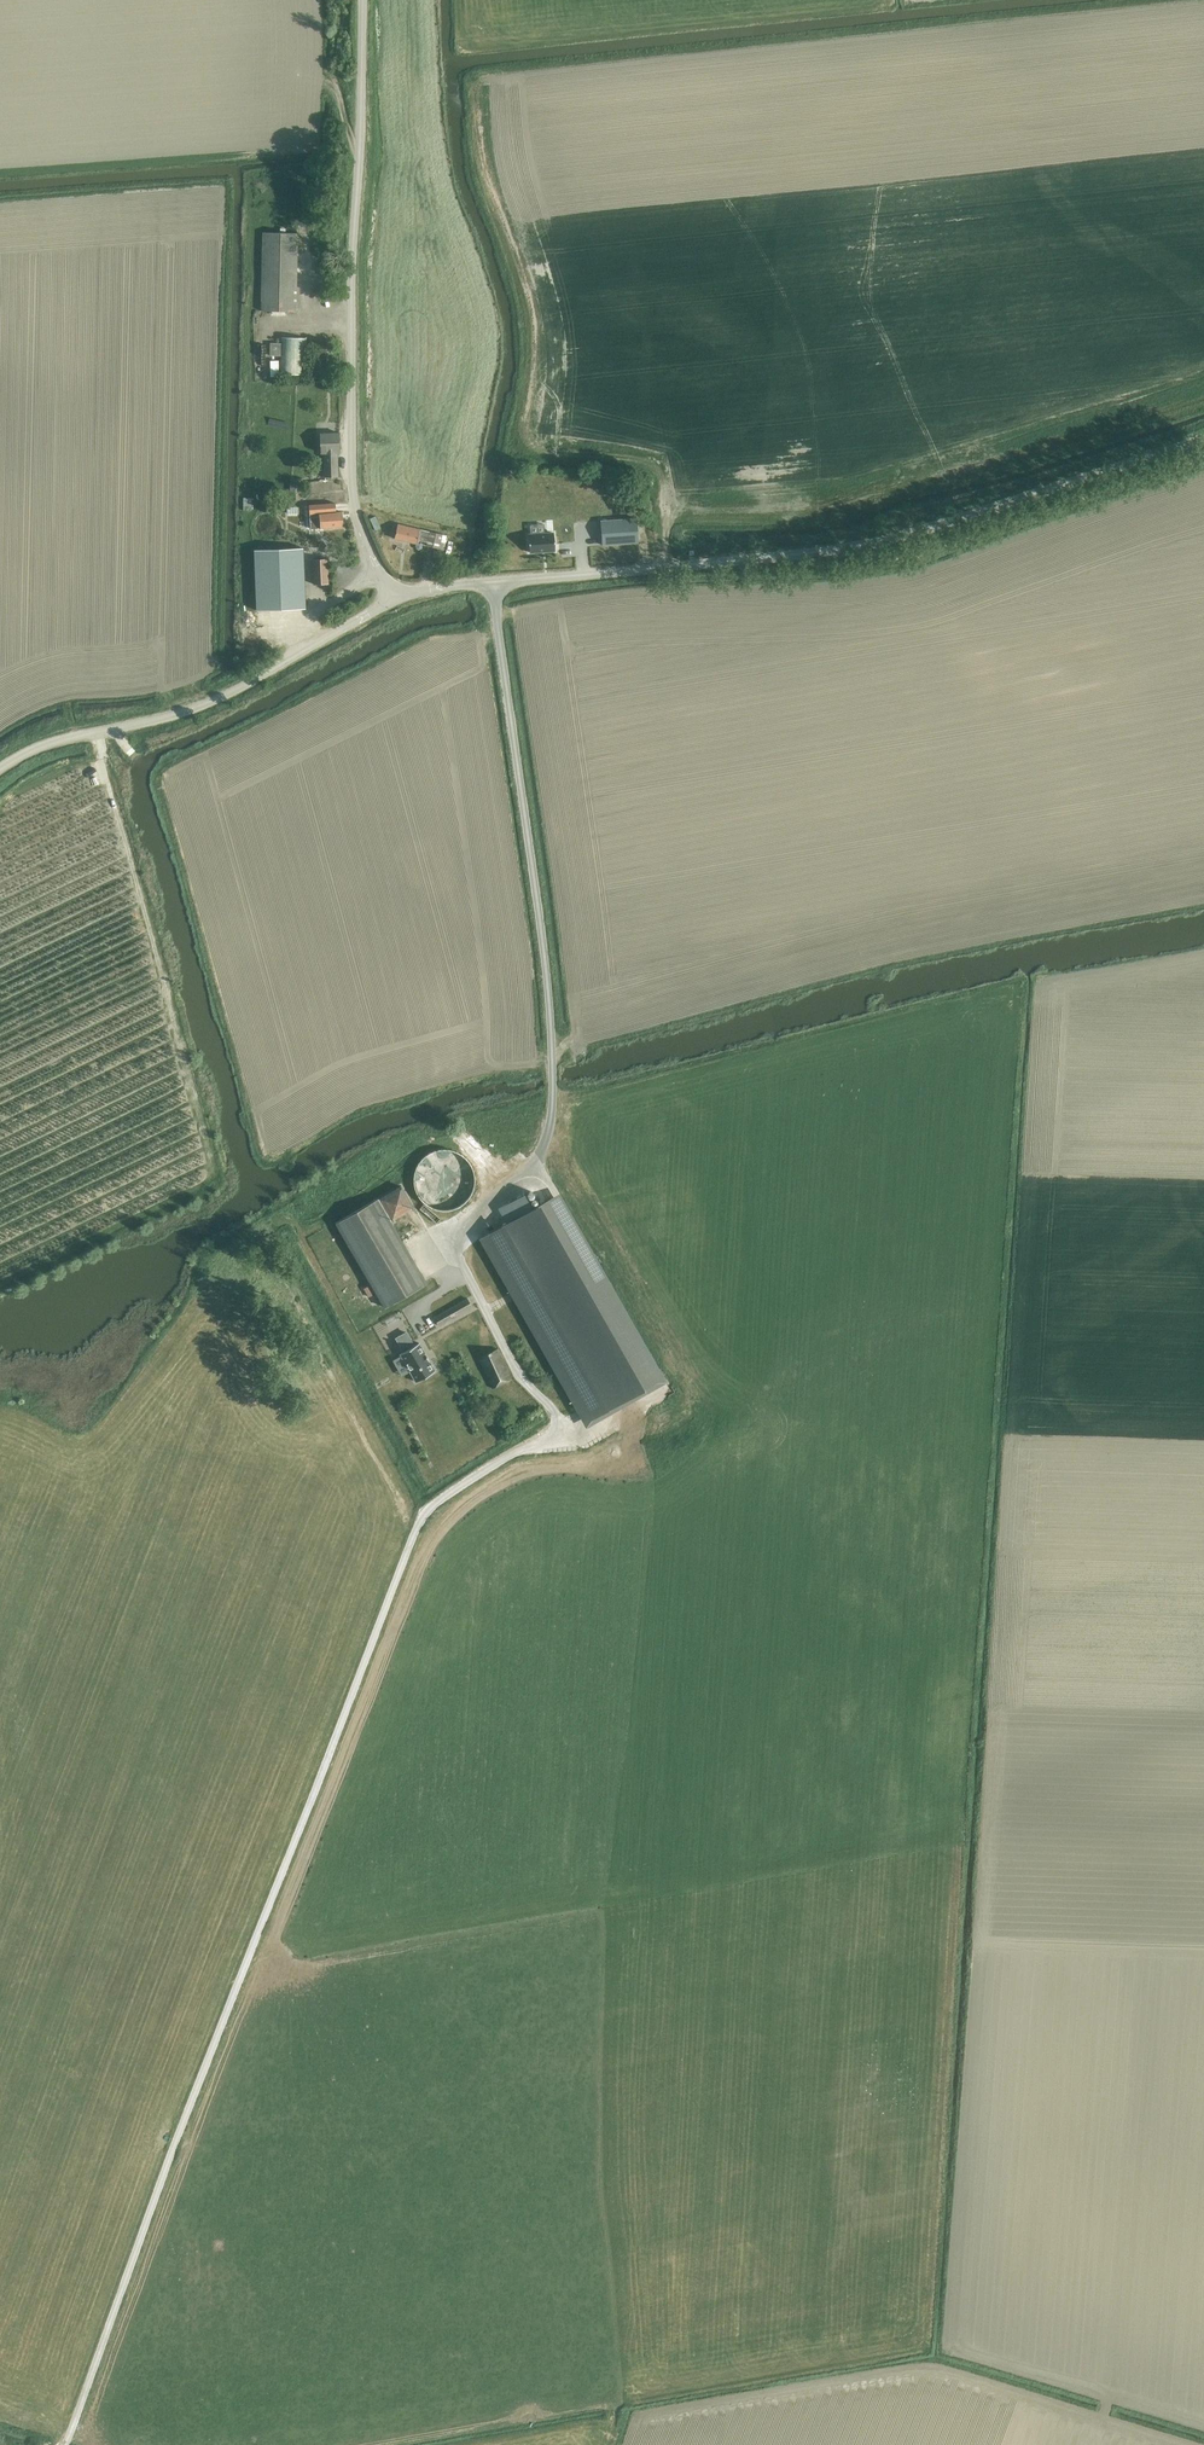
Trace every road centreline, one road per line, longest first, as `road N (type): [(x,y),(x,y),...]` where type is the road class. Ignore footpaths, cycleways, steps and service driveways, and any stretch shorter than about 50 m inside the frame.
road 1 (track): [(545,1403),(559,1422),(556,1434),(441,1500),(415,1532),(66,2444)]
road 2 (tertiary): [(393,593),(862,547),(1203,437)]
road 3 (tertiary): [(393,593),(370,553),(352,491),(361,0)]
road 4 (tertiary): [(0,771),(40,746),(184,712),(235,691),(393,593)]

